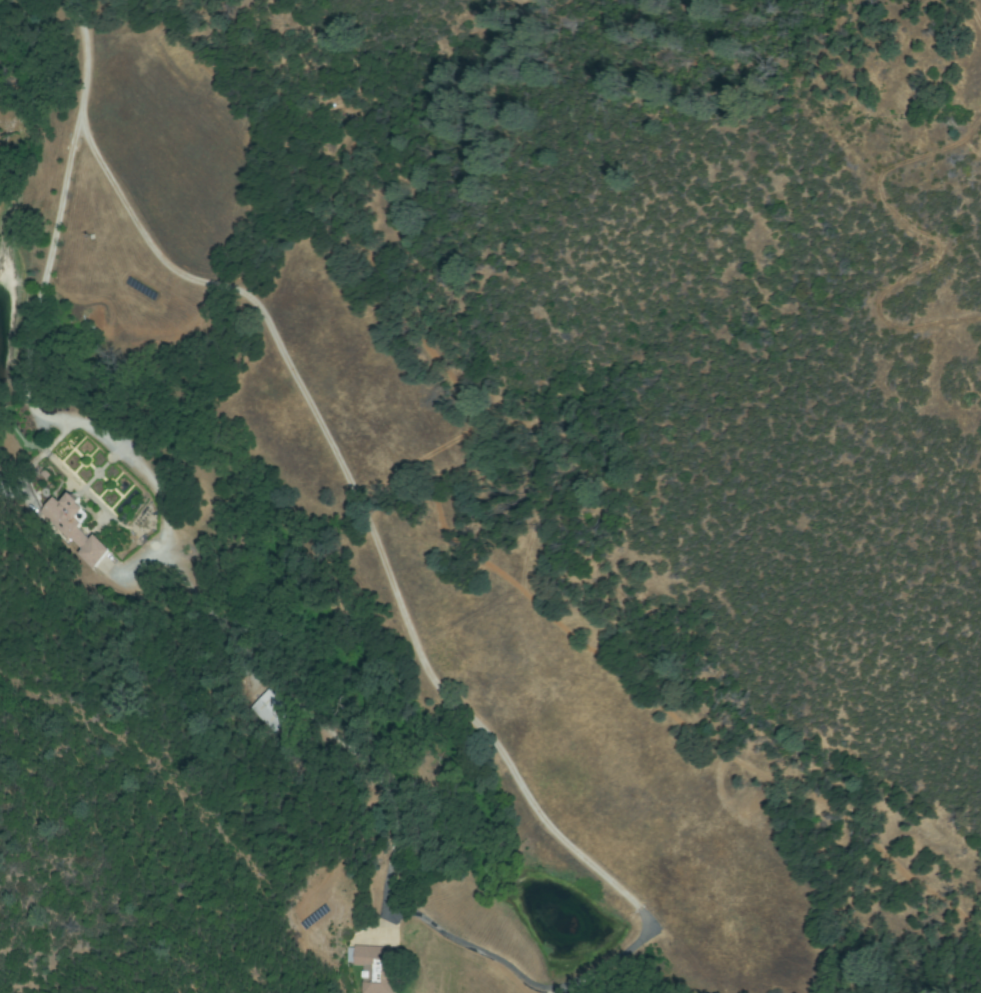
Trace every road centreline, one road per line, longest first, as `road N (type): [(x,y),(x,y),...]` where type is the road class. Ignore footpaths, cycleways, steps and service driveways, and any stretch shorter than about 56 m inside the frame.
road 1 (residential): [(70,0),(84,77),(27,373),(29,411),(48,449),(215,623),(272,698),(346,755),(383,810),(388,899)]

